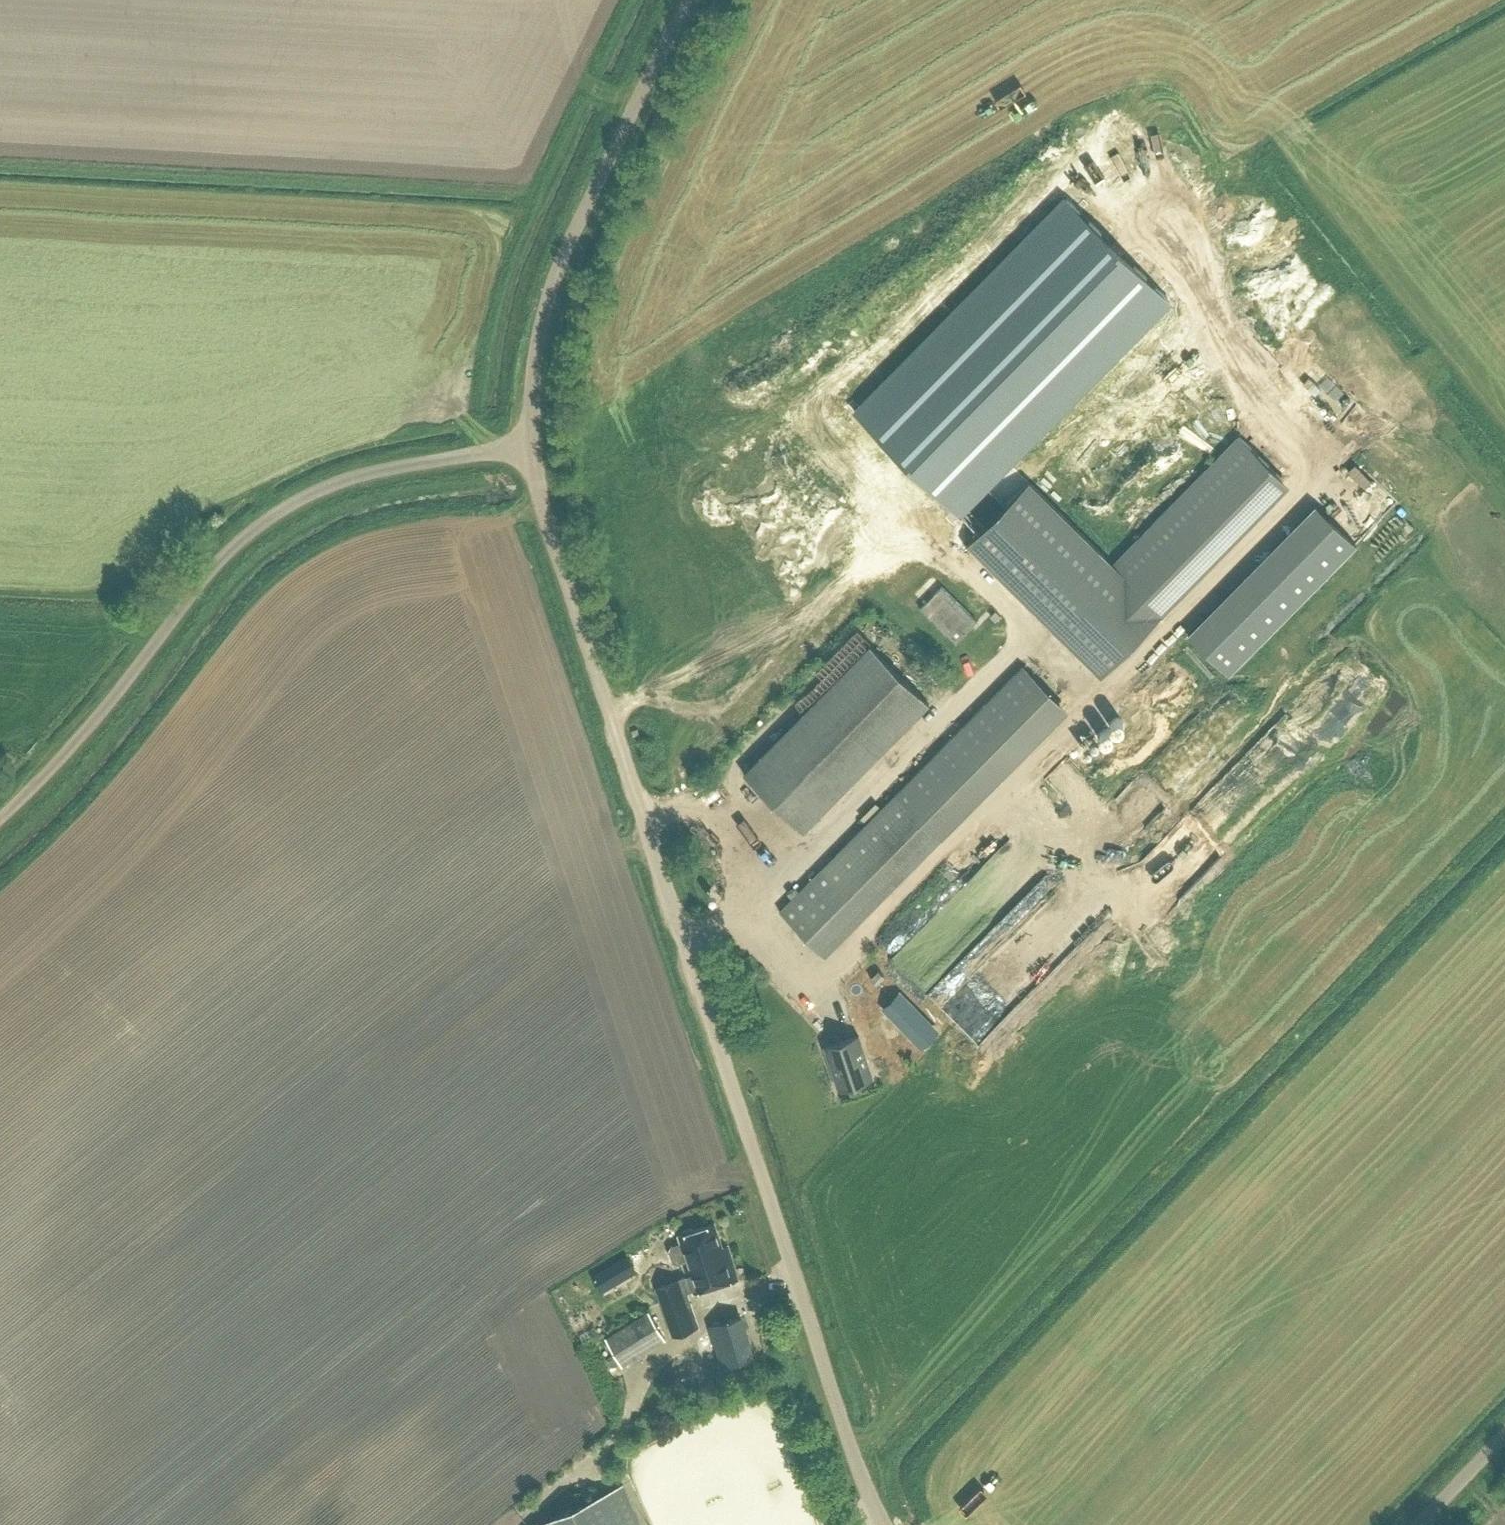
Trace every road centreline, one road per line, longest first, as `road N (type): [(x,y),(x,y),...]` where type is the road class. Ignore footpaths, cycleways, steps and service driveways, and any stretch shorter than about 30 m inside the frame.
road 1 (unclassified): [(885,1524),(538,494),(532,443)]
road 2 (unclassified): [(532,443),(384,469),(312,491),(266,518),(185,599),(109,701),(0,817)]
road 3 (unclassified): [(532,443),(549,284),(683,0)]
road 4 (unclassified): [(1504,1434),(1416,1524)]

